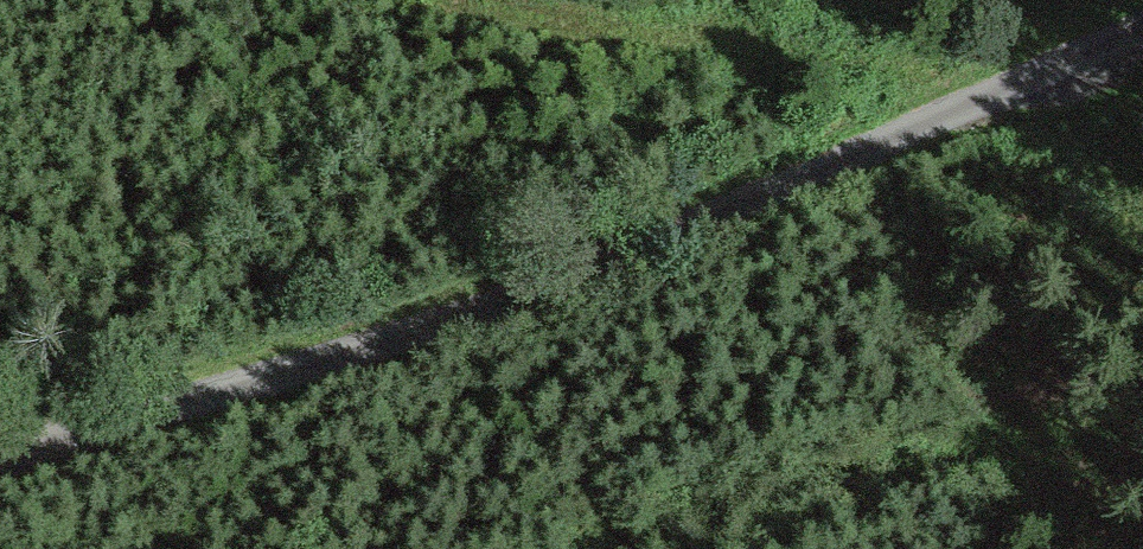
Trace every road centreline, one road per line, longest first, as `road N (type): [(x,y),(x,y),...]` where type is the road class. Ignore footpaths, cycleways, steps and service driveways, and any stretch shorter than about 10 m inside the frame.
road 1 (track): [(1142,28),(479,310),(0,458)]
road 2 (track): [(451,0),(565,25),(1034,74)]
road 3 (track): [(626,548),(713,516),(1067,422),(1142,412)]

